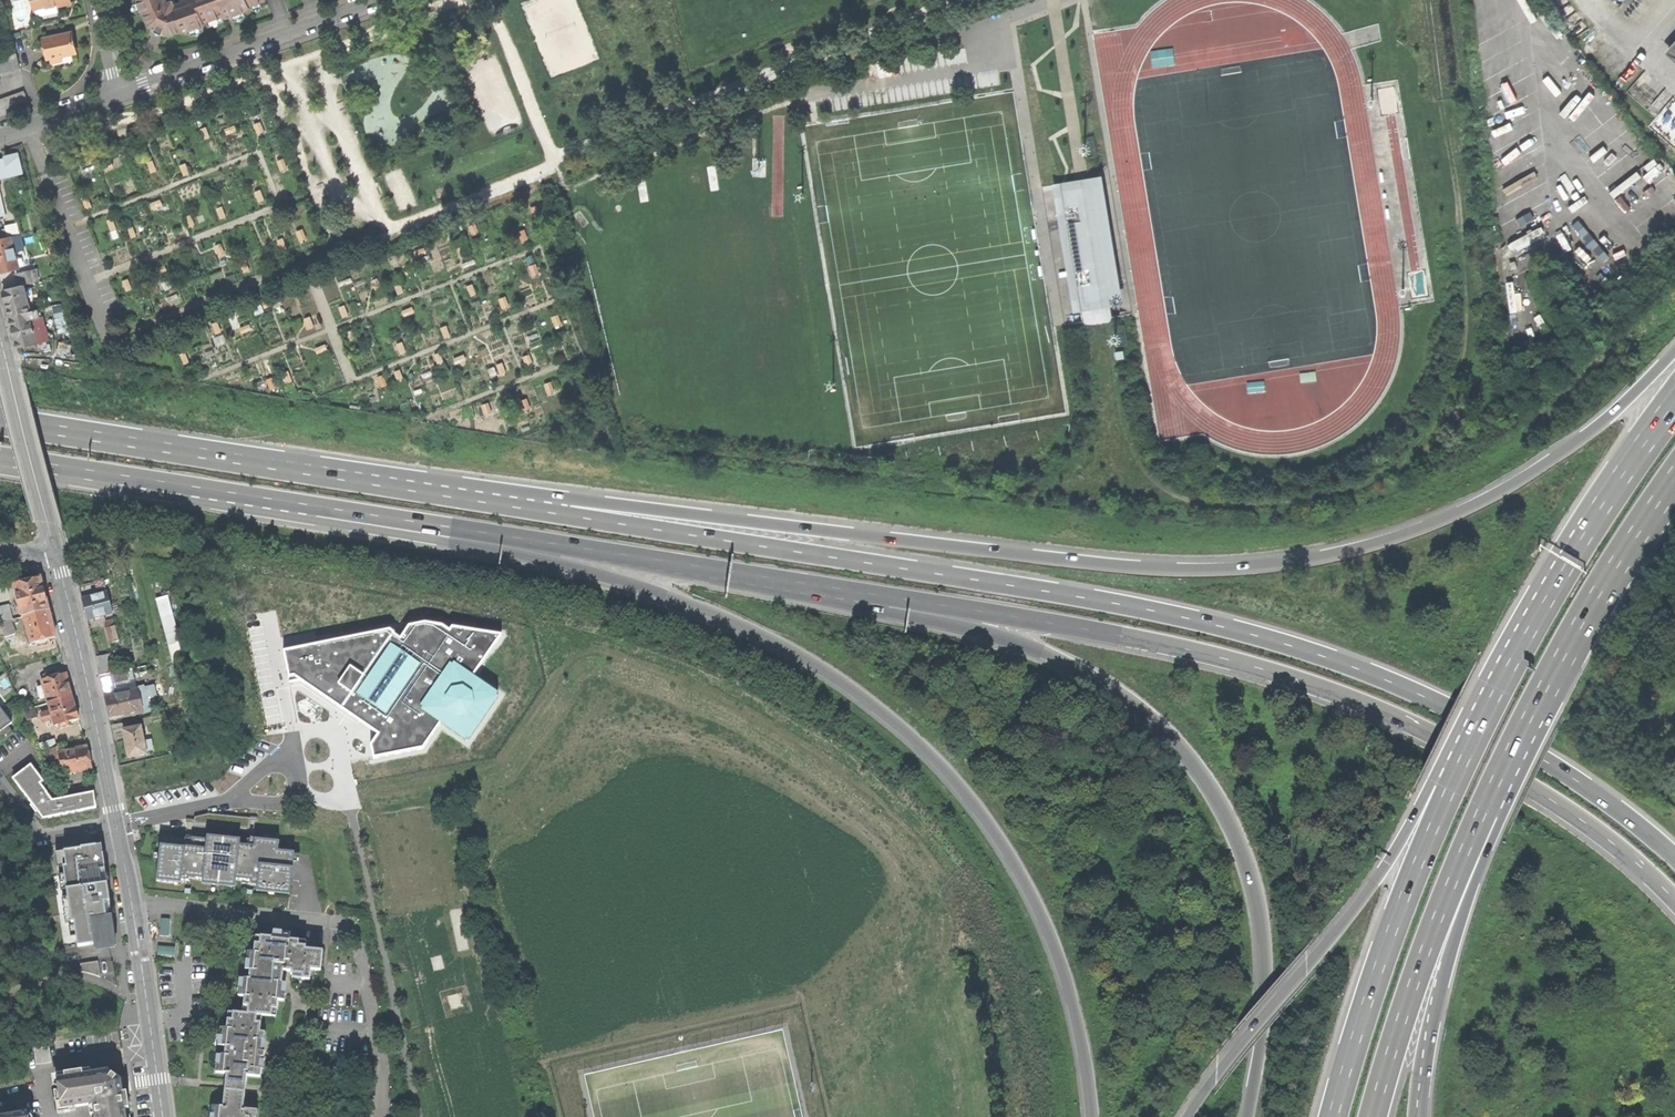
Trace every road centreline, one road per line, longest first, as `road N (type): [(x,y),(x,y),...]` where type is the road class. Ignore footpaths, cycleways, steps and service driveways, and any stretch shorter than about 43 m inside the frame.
road 1 (trunk): [(1674,862),(1581,781),(1504,734),(1298,648),(1146,608),(527,509)]
road 2 (trunk): [(1674,346),(1609,416),(1503,488),(1375,543),(1293,560),(1108,562),(612,505),(527,509)]
road 3 (trunk): [(294,502),(590,572),(726,618),(852,687),(916,738),(999,837),(1057,954),(1084,1055),(1090,1116)]
road 4 (trunk): [(851,587),(1143,642),(1374,707),(1550,798),(1613,842),(1674,901)]
road 5 (trunk): [(851,587),(1053,656),(1139,710),(1196,765),(1235,828),(1255,905),(1263,984),(1247,1116)]
road 6 (trunk): [(294,502),(851,587)]
road 7 (trunk): [(527,509),(0,421)]
road 8 (trunk): [(1674,407),(1553,591),(1447,791)]
road 9 (trunk): [(1447,791),(1418,807),(1354,911),(1183,1116)]
road 10 (trunk): [(1482,810),(1583,608),(1674,469)]
road 11 (trunk): [(1447,791),(1398,910),(1333,1116)]
road 12 (trunk): [(1373,1116),(1435,923),(1482,810)]
road 13 (trunk): [(1421,1116),(1438,1002),(1480,866),(1482,810)]
road 14 (trunk): [(0,458),(294,502)]
road 15 (residential): [(162,1116),(118,825)]
road 16 (residential): [(118,825),(58,555)]
road 17 (residential): [(375,0),(121,95)]
road 18 (residential): [(58,555),(0,335)]
road 19 (residential): [(288,804),(301,798),(294,742),(229,800)]
road 20 (residential): [(0,783),(43,840),(118,825)]
road 21 (residential): [(121,95),(0,136)]

